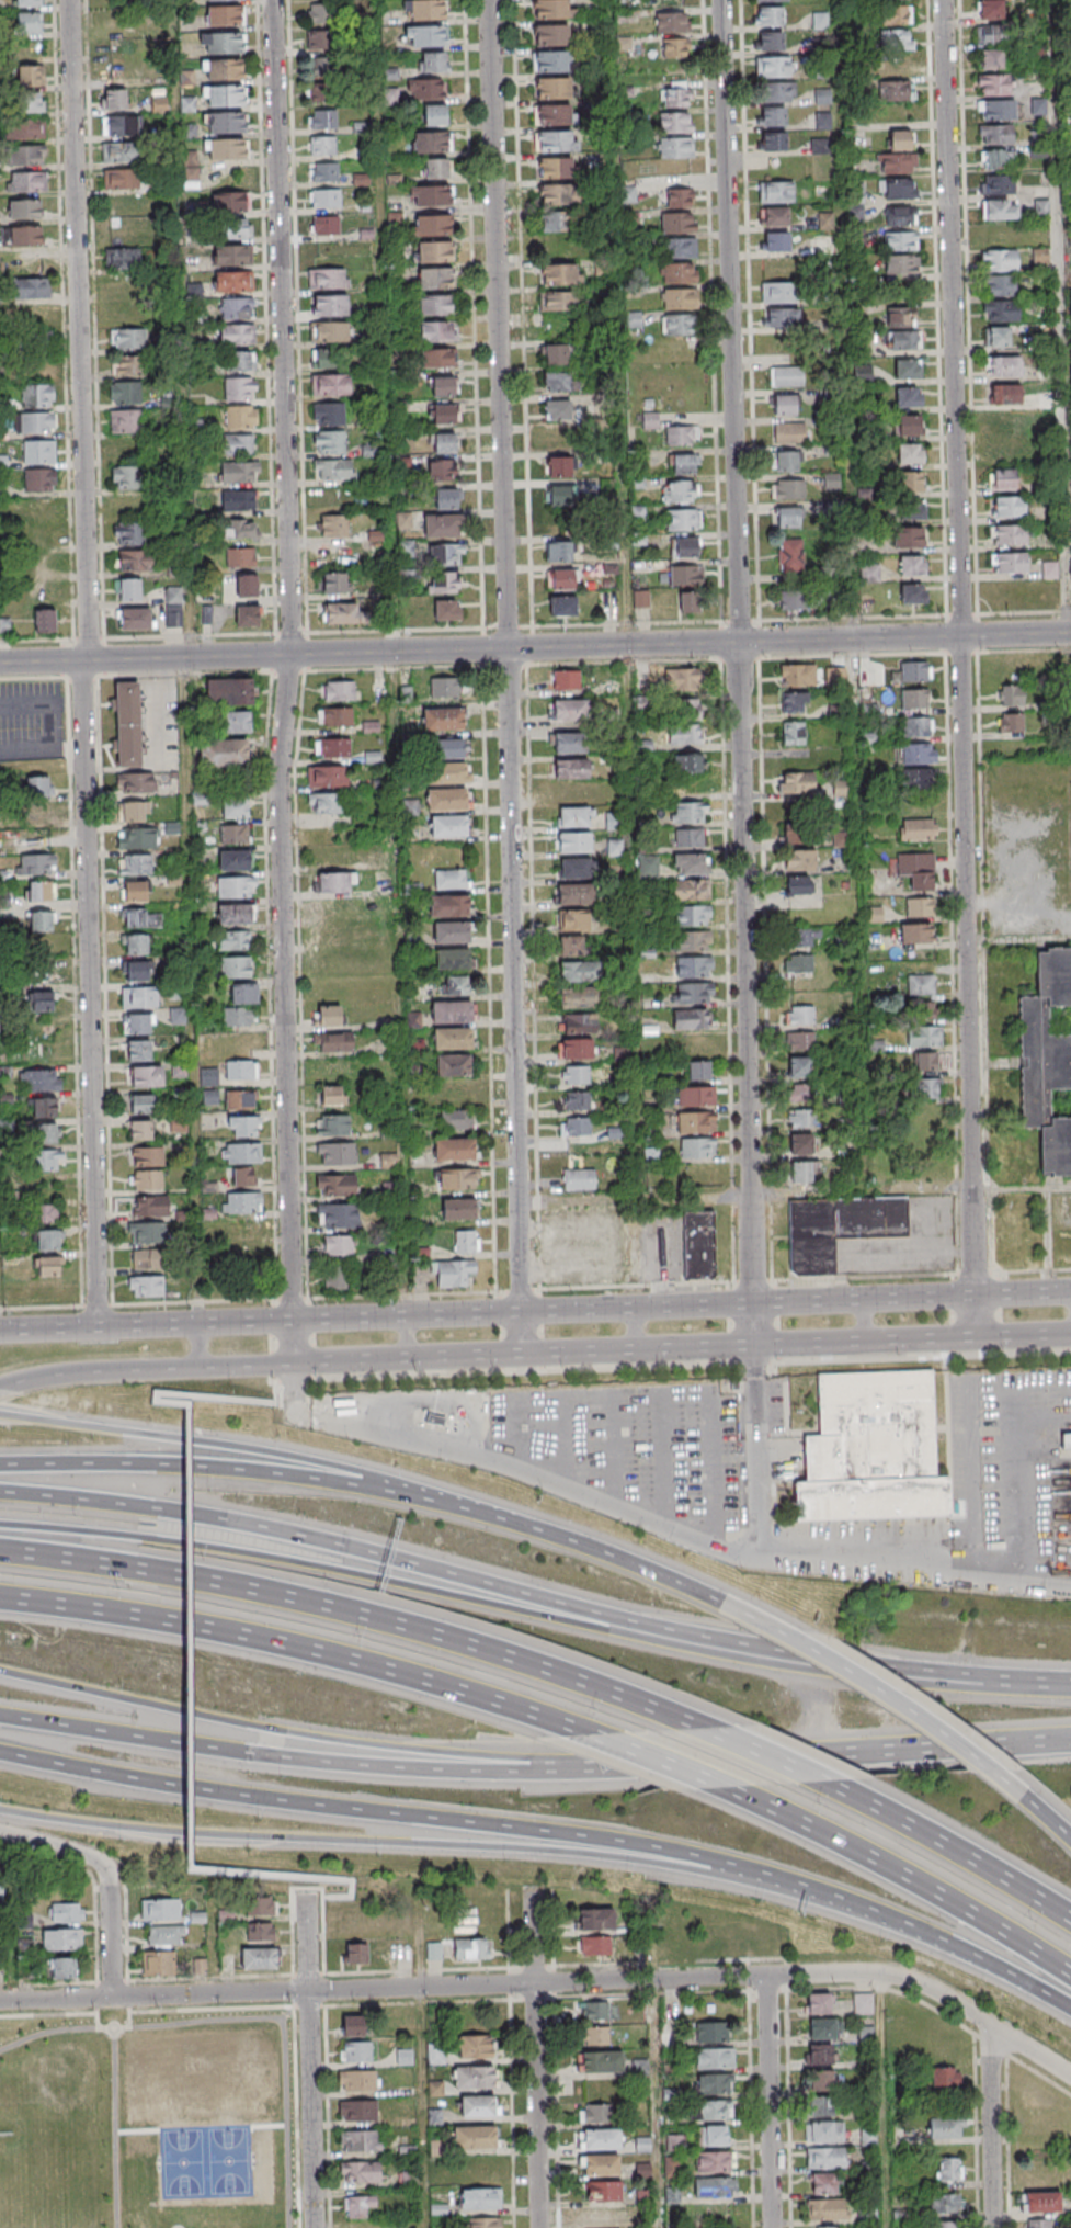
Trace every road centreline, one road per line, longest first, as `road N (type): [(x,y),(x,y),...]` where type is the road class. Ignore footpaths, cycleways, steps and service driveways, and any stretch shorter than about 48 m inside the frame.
road 1 (residential): [(977,1336),(946,0)]
road 2 (residential): [(99,1327),(70,0)]
road 3 (residential): [(293,1321),(278,782),(292,634),(273,0)]
road 4 (motorway): [(0,1750),(168,1783),(618,1839),(706,1859),(913,1930),(1070,2011)]
road 5 (residential): [(1070,2079),(927,1988),(877,1973),(0,2001)]
road 6 (motorway): [(984,1681),(568,1603),(230,1519),(0,1492)]
road 7 (motorway): [(984,1681),(779,1662),(216,1546),(0,1522)]
road 8 (motorway): [(0,1809),(187,1832),(543,1847),(773,1878)]
road 9 (tertiary): [(0,1386),(72,1373),(757,1344)]
road 10 (motorway): [(700,1728),(561,1672),(407,1624),(175,1573),(0,1549)]
road 11 (residential): [(521,1312),(504,648)]
road 12 (residential): [(754,1304),(740,643)]
road 13 (residential): [(504,648),(489,0)]
road 14 (motorway): [(0,1596),(270,1638),(463,1688),(600,1735)]
road 15 (residential): [(740,643),(722,29)]
road 16 (motorway): [(0,1669),(278,1729),(585,1765)]
road 17 (motorway): [(0,1714),(329,1761),(516,1771),(585,1765)]
road 18 (tertiary): [(1070,1292),(521,1312)]
road 19 (residential): [(504,648),(0,662)]
road 20 (motorway): [(585,1765),(1070,1739)]
road 21 (motorway): [(437,1500),(407,1483),(307,1459),(0,1414)]
road 22 (motorway): [(437,1500),(263,1469),(0,1463)]
road 23 (tertiary): [(521,1312),(99,1327)]
road 24 (motorway): [(784,1632),(612,1554),(437,1500)]
road 25 (motorway): [(749,1798),(971,1909),(1070,1971)]
road 26 (motorway): [(1070,1835),(909,1708),(784,1632)]
road 27 (residential): [(541,2227),(534,1891)]
road 28 (residential): [(1070,633),(740,643)]
road 29 (residential): [(314,2227),(307,1897)]
road 30 (tertiary): [(757,1344),(1070,1333)]
road 31 (residential): [(773,2227),(768,1976)]
road 32 (motorway): [(1070,1918),(851,1796)]
road 33 (residential): [(740,643),(504,648)]
road 34 (residential): [(992,2227),(988,2025)]
road 35 (motorway): [(851,1796),(700,1728)]
road 36 (motorway): [(600,1735),(749,1798)]
road 37 (residential): [(107,1865),(114,1997)]

